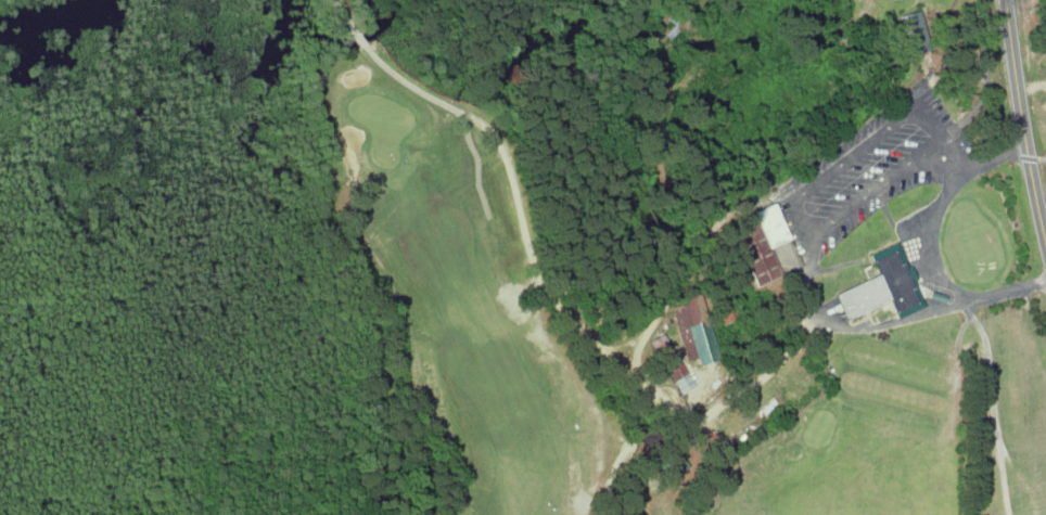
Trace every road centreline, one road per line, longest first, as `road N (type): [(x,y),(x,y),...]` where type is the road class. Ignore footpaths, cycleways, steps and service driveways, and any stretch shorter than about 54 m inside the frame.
road 1 (tertiary): [(1045,247),(1003,0)]

